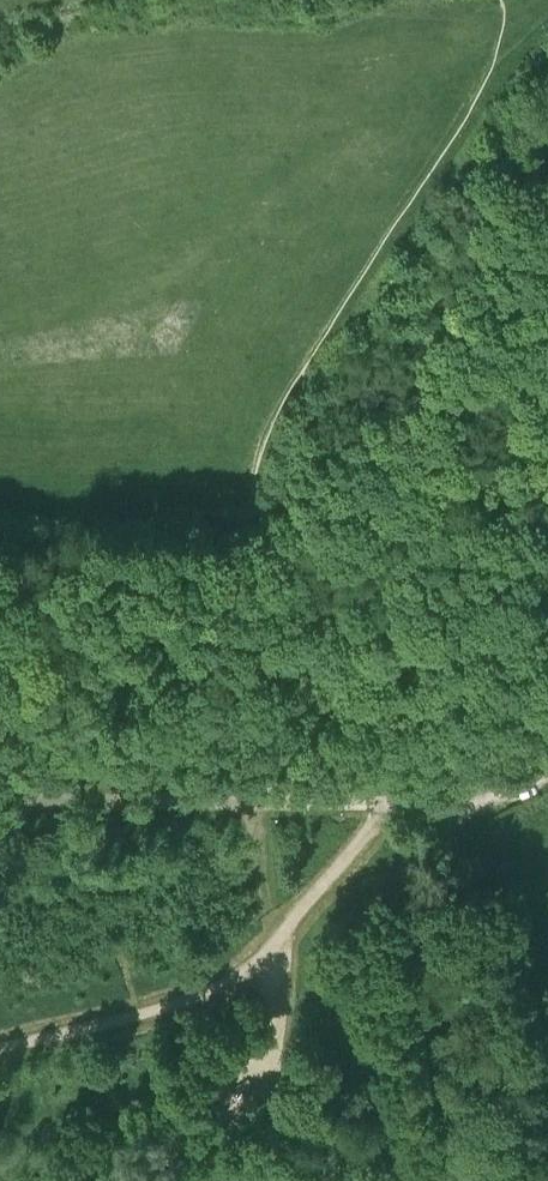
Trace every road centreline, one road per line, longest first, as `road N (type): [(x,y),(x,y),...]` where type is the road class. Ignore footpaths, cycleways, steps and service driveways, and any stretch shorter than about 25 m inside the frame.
road 1 (track): [(395,801),(270,939)]
road 2 (track): [(249,802),(270,939)]

